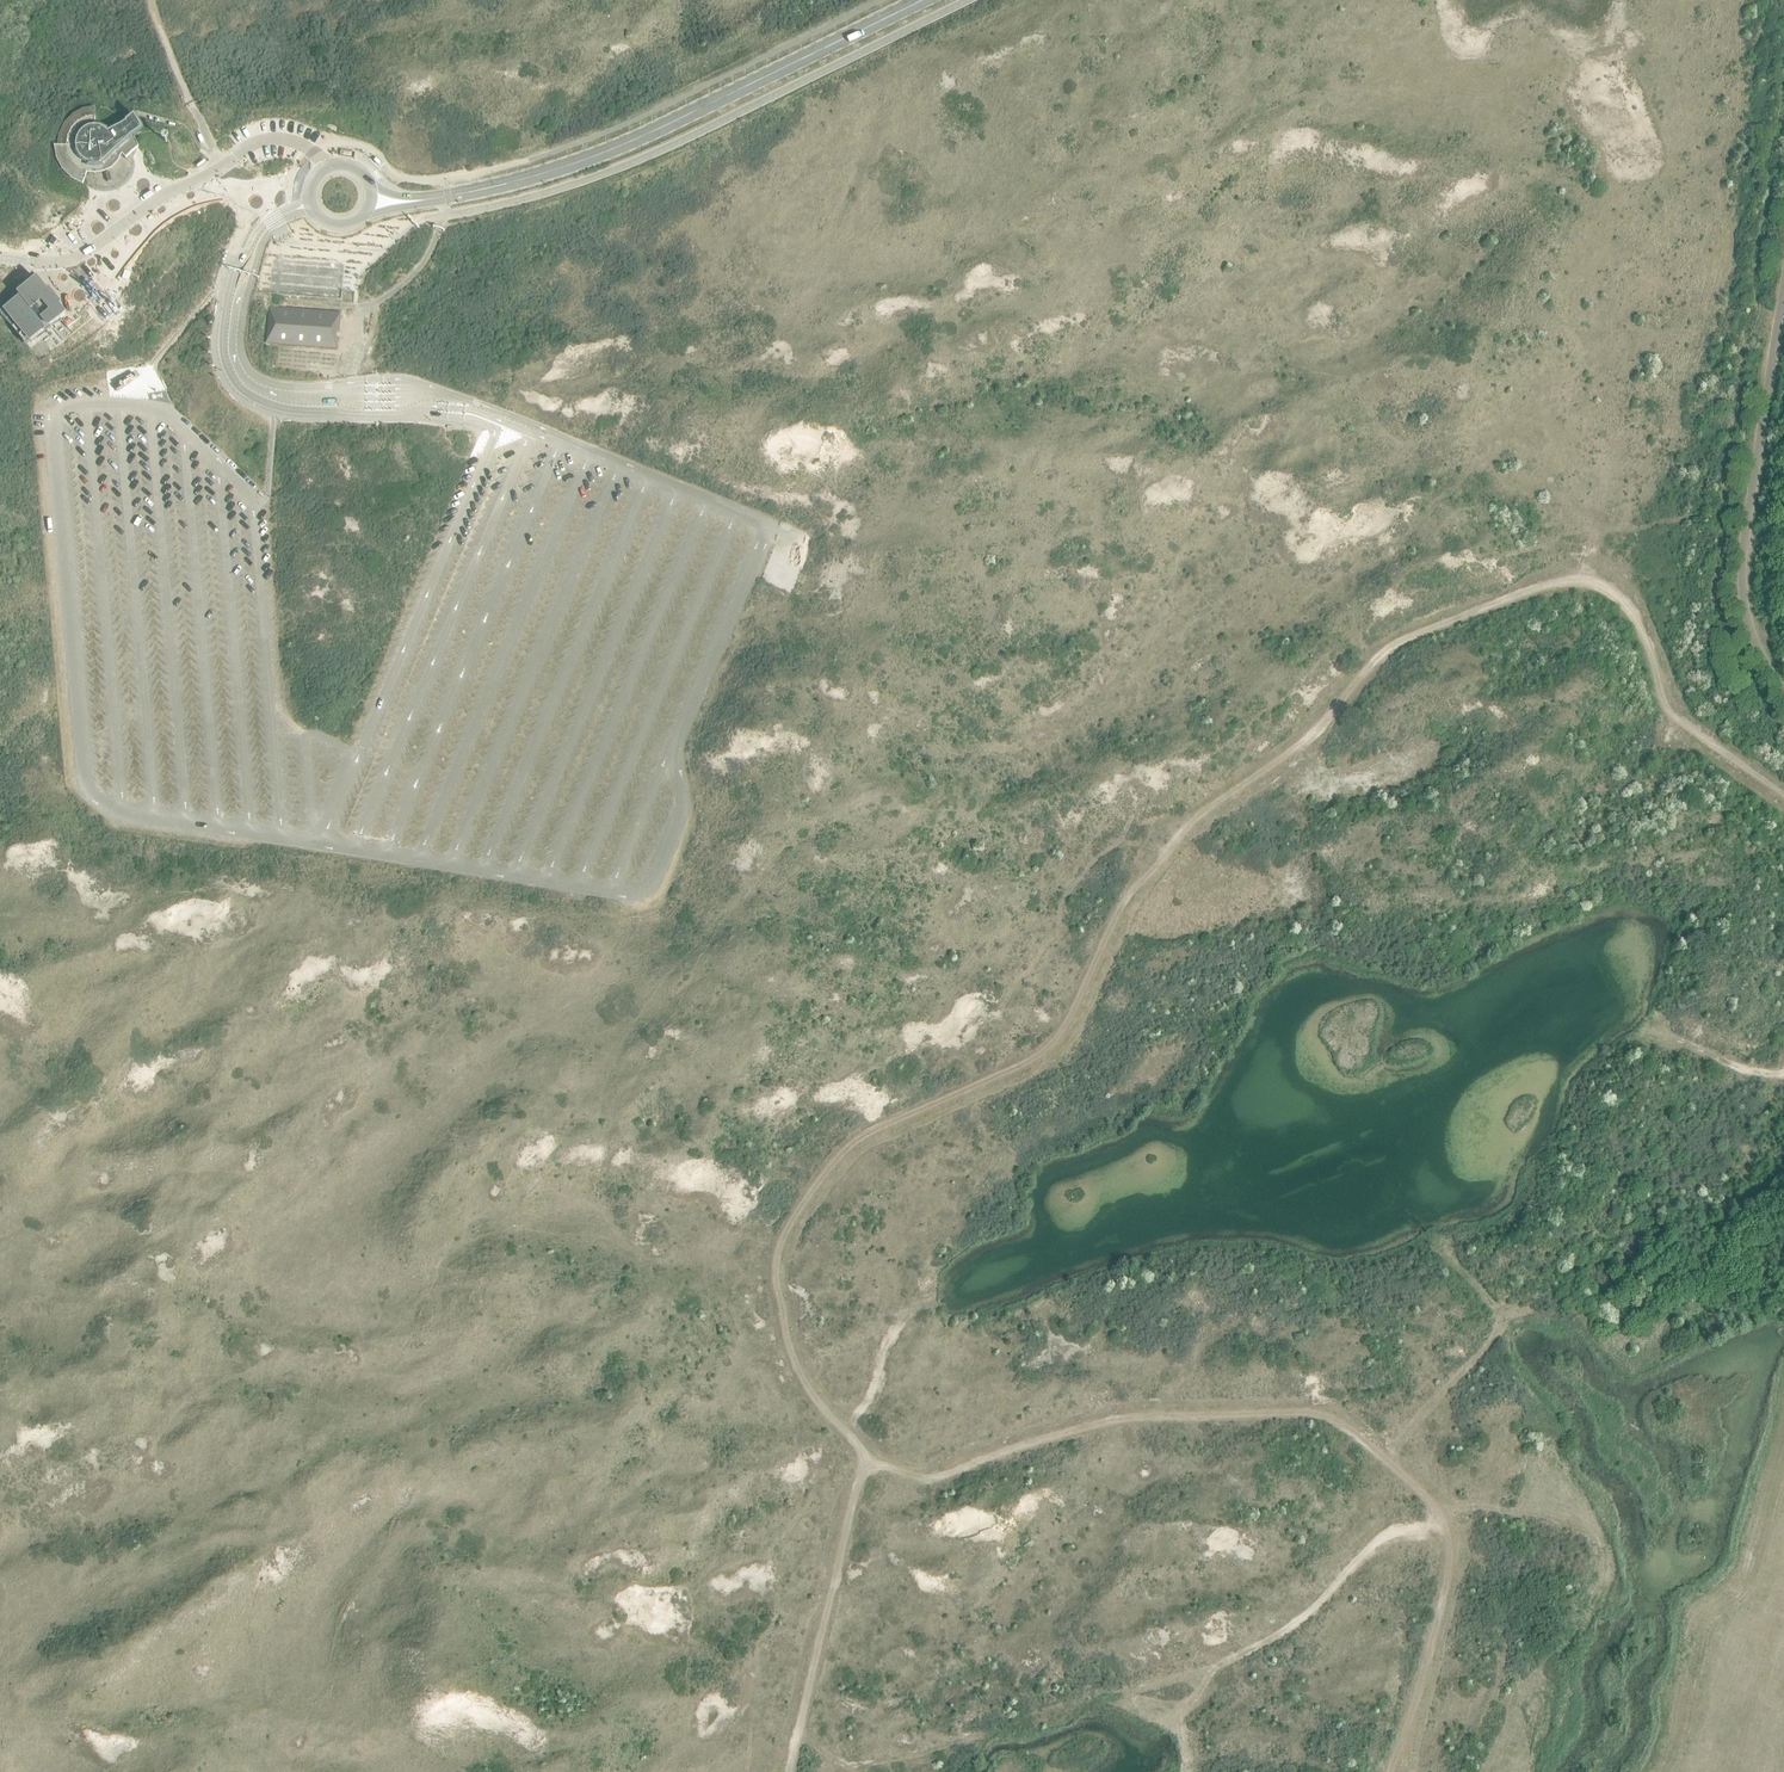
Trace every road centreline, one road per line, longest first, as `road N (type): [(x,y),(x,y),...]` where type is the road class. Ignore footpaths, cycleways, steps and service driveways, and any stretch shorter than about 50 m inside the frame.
road 1 (secondary): [(447,196),(607,151),(922,0)]
road 2 (track): [(786,1771),(849,1498),(866,1458)]
road 3 (secondary): [(368,185),(343,165),(326,167),(310,186),(321,219),(341,225),(360,217)]

